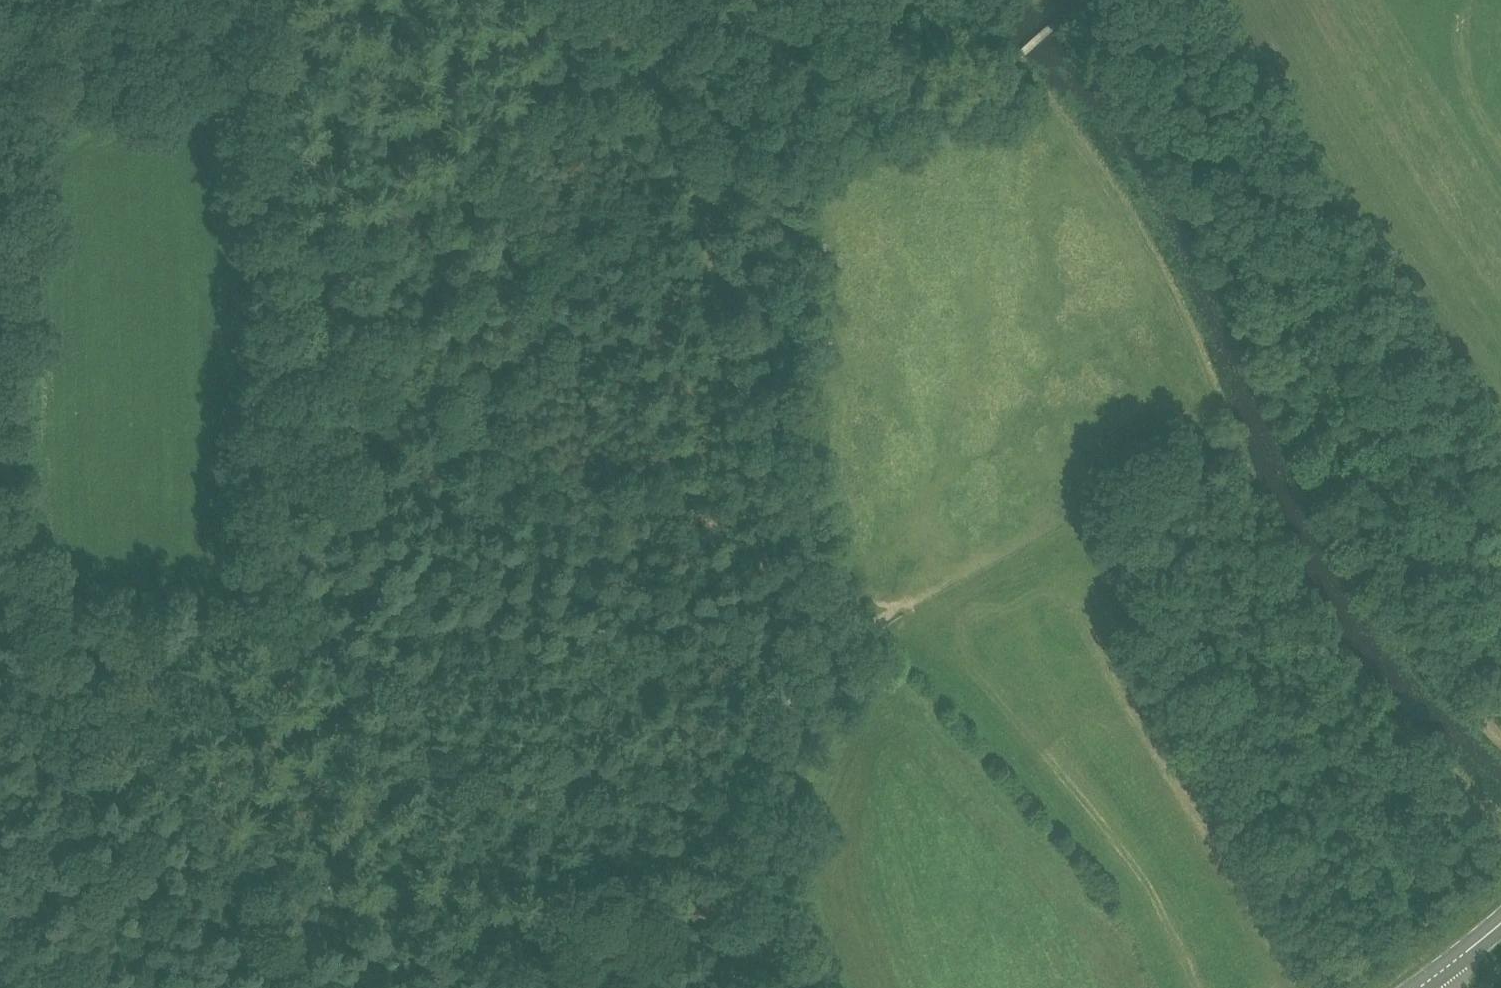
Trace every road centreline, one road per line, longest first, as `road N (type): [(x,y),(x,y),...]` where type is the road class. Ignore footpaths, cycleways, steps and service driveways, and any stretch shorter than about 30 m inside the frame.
road 1 (track): [(798,987),(781,884),(810,739),(807,699),(709,156),(644,40),(609,0)]

